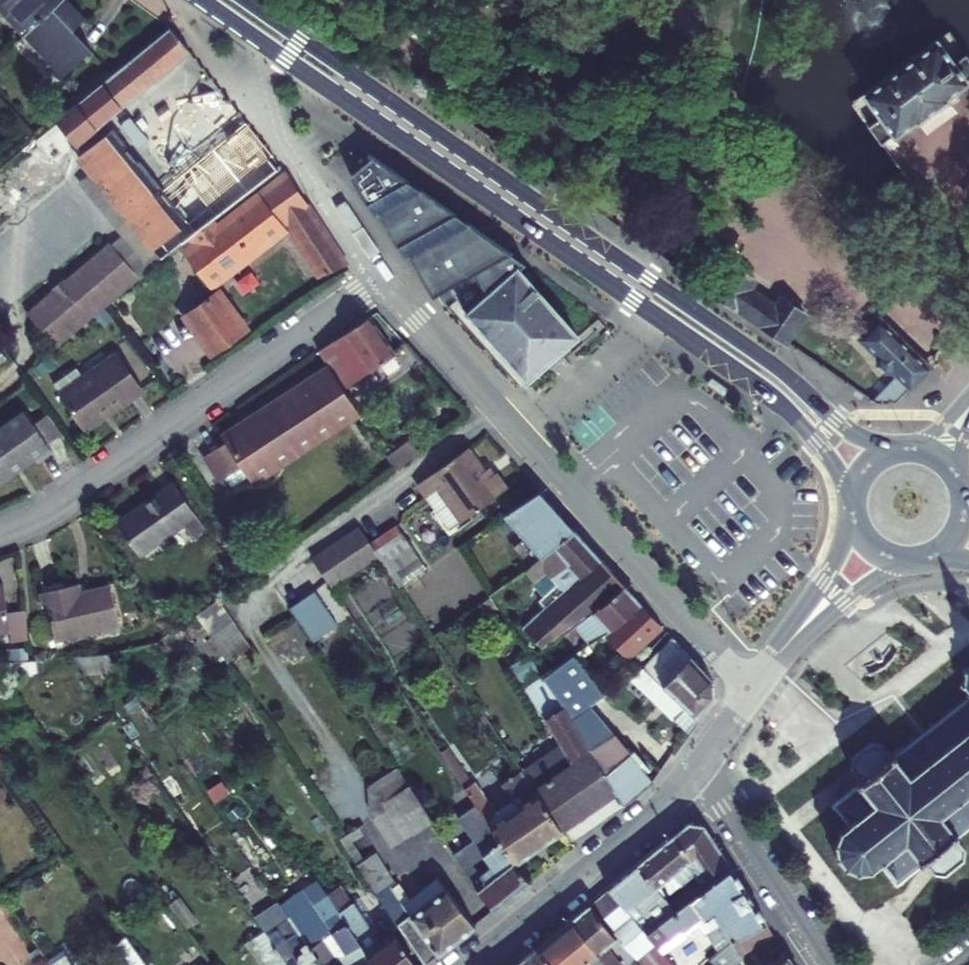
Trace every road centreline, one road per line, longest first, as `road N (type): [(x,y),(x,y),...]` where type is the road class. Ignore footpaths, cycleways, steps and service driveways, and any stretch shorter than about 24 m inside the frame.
road 1 (secondary): [(202,0),(767,394),(818,442),(852,497)]
road 2 (secondary): [(900,448),(852,434),(770,361),(246,0)]
road 3 (residential): [(385,279),(754,686)]
road 4 (residential): [(385,279),(45,513),(0,533)]
road 5 (tertiary): [(470,964),(640,826),(699,765)]
road 6 (residential): [(829,964),(699,765)]
road 7 (tertiary): [(783,649),(909,562)]
road 8 (tertiary): [(853,517),(783,649)]

